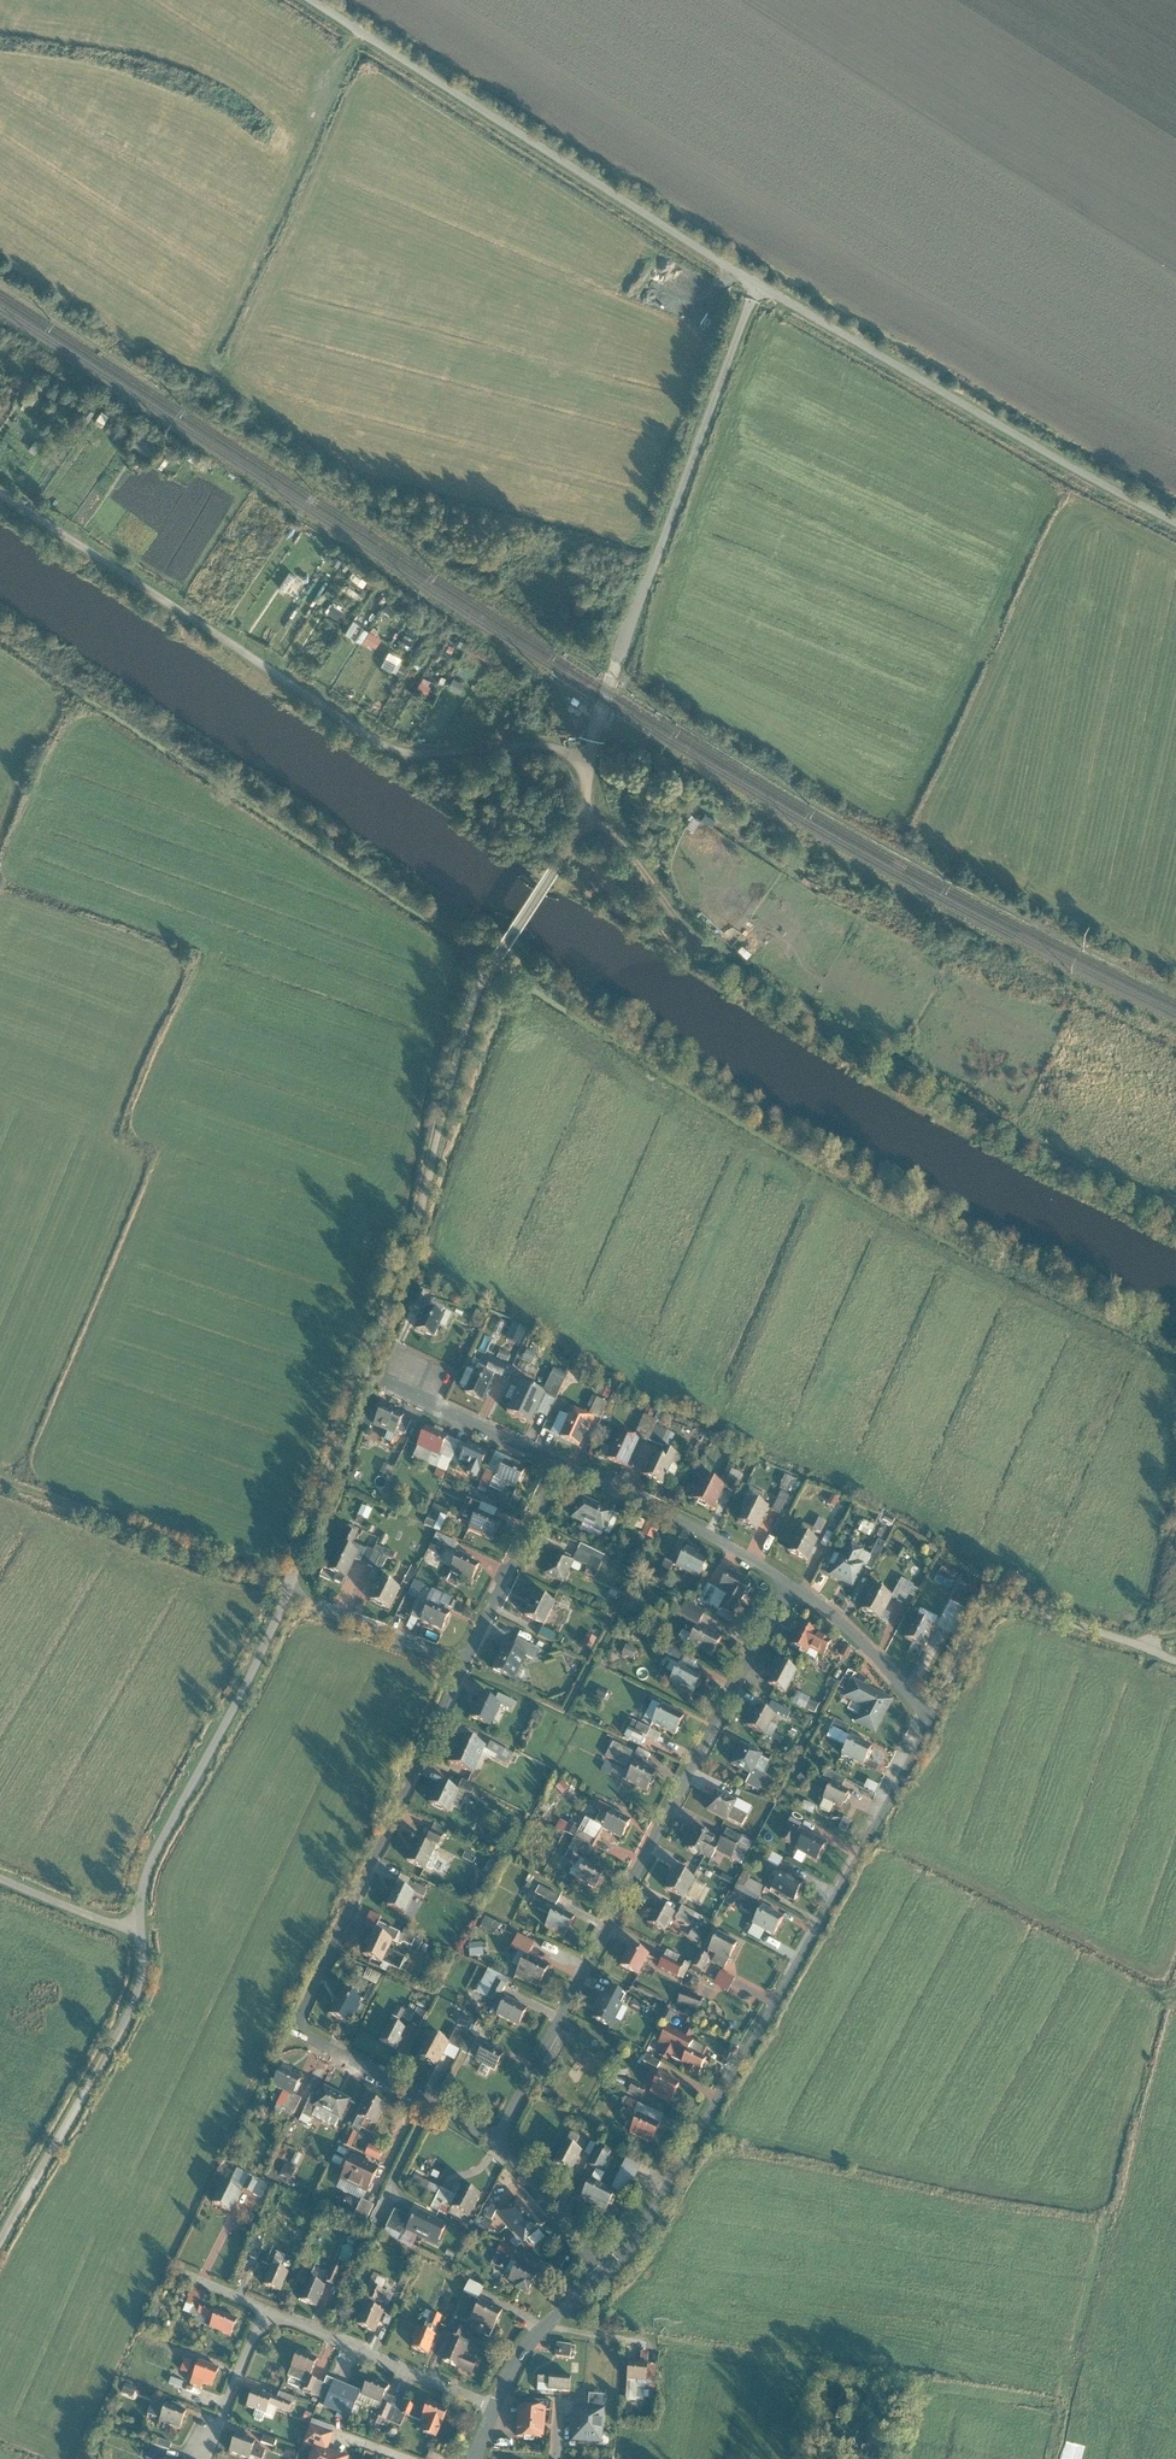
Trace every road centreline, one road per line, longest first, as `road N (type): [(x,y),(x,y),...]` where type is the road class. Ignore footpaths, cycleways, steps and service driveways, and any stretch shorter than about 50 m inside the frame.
road 1 (track): [(1175,1217),(873,1061),(708,953),(630,853),(592,818),(587,770),(569,749),(525,741),(398,751),(0,493)]
road 2 (unclassified): [(757,287),(657,544),(605,700),(580,821),(471,1000),(405,1269),(289,1589)]
road 3 (residential): [(929,1720),(635,2245),(608,2272)]
road 4 (residential): [(498,2147),(295,2034),(464,1664)]
road 5 (residential): [(498,2147),(656,1827),(792,1589)]
road 6 (unclassified): [(311,0),(757,287)]
road 7 (unclassified): [(757,287),(1175,521)]
road 8 (unclassified): [(289,1589),(157,1845),(140,1888),(138,1934)]
road 9 (residential): [(0,2244),(131,2013),(138,1934)]
road 10 (track): [(289,1589),(0,1481)]
road 11 (residential): [(557,1465),(708,1535),(792,1589)]
road 12 (residential): [(494,2409),(267,2313)]
road 13 (residential): [(464,1664),(557,1465)]
road 14 (unclassified): [(988,1615),(1024,1604),(1175,1661)]
road 15 (residential): [(792,1589),(855,1634),(929,1720)]
road 16 (residential): [(289,1589),(464,1664)]
road 17 (residential): [(608,2272),(527,2349),(494,2409)]
road 18 (residential): [(408,1377),(447,1413),(557,1465)]
road 19 (residential): [(608,2272),(498,2147)]
road 20 (residential): [(205,2448),(267,2313)]
road 21 (unclassified): [(138,1934),(0,1880)]
road 22 (residential): [(988,1615),(929,1720)]

